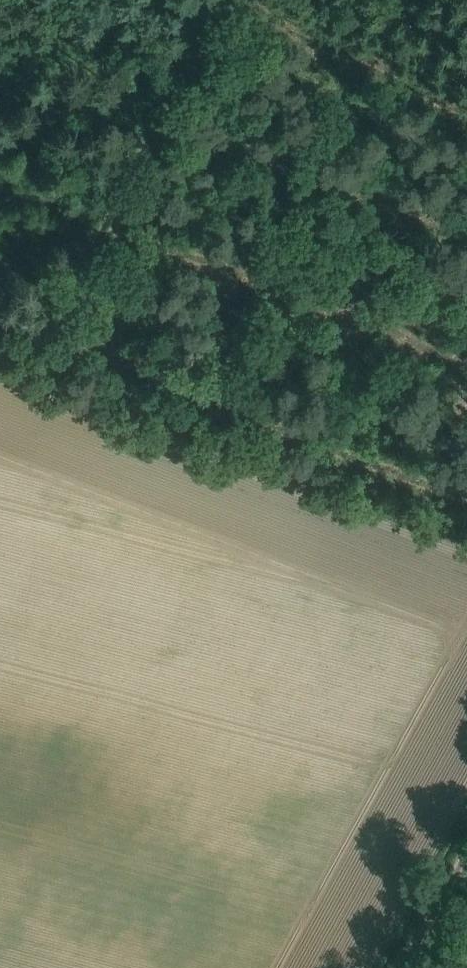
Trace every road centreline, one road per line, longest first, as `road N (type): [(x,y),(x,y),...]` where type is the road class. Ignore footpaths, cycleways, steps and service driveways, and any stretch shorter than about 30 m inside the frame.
road 1 (track): [(375,967),(466,791)]

